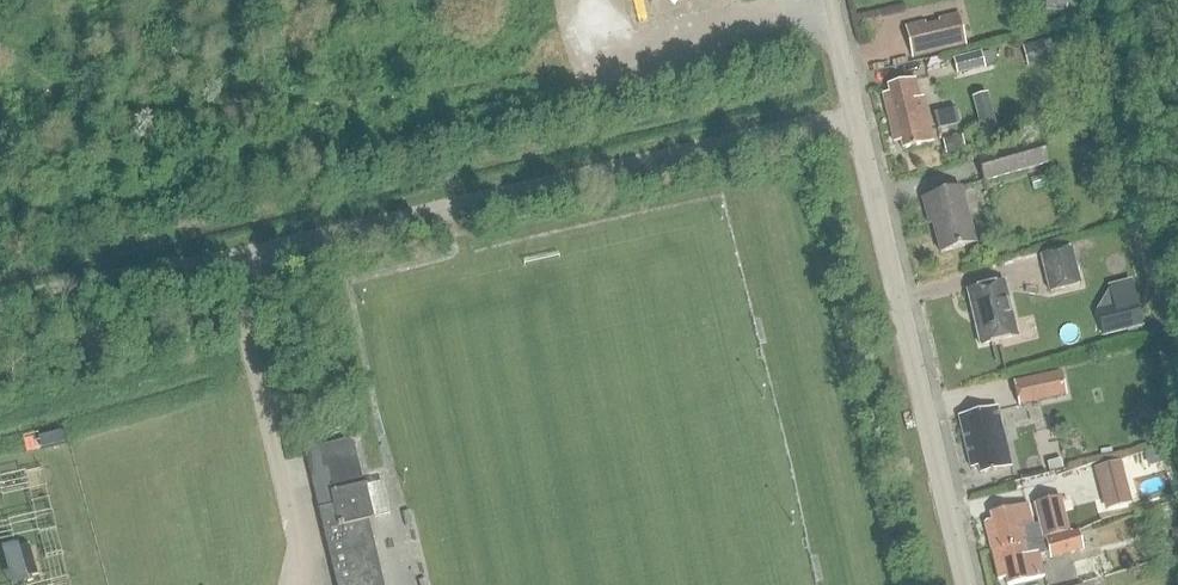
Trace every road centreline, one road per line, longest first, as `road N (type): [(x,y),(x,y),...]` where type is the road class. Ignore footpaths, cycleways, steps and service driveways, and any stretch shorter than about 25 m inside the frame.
road 1 (residential): [(850,123),(235,261)]
road 2 (residential): [(962,584),(850,123)]
road 3 (track): [(235,261),(0,313)]
road 4 (residential): [(850,123),(822,0)]

